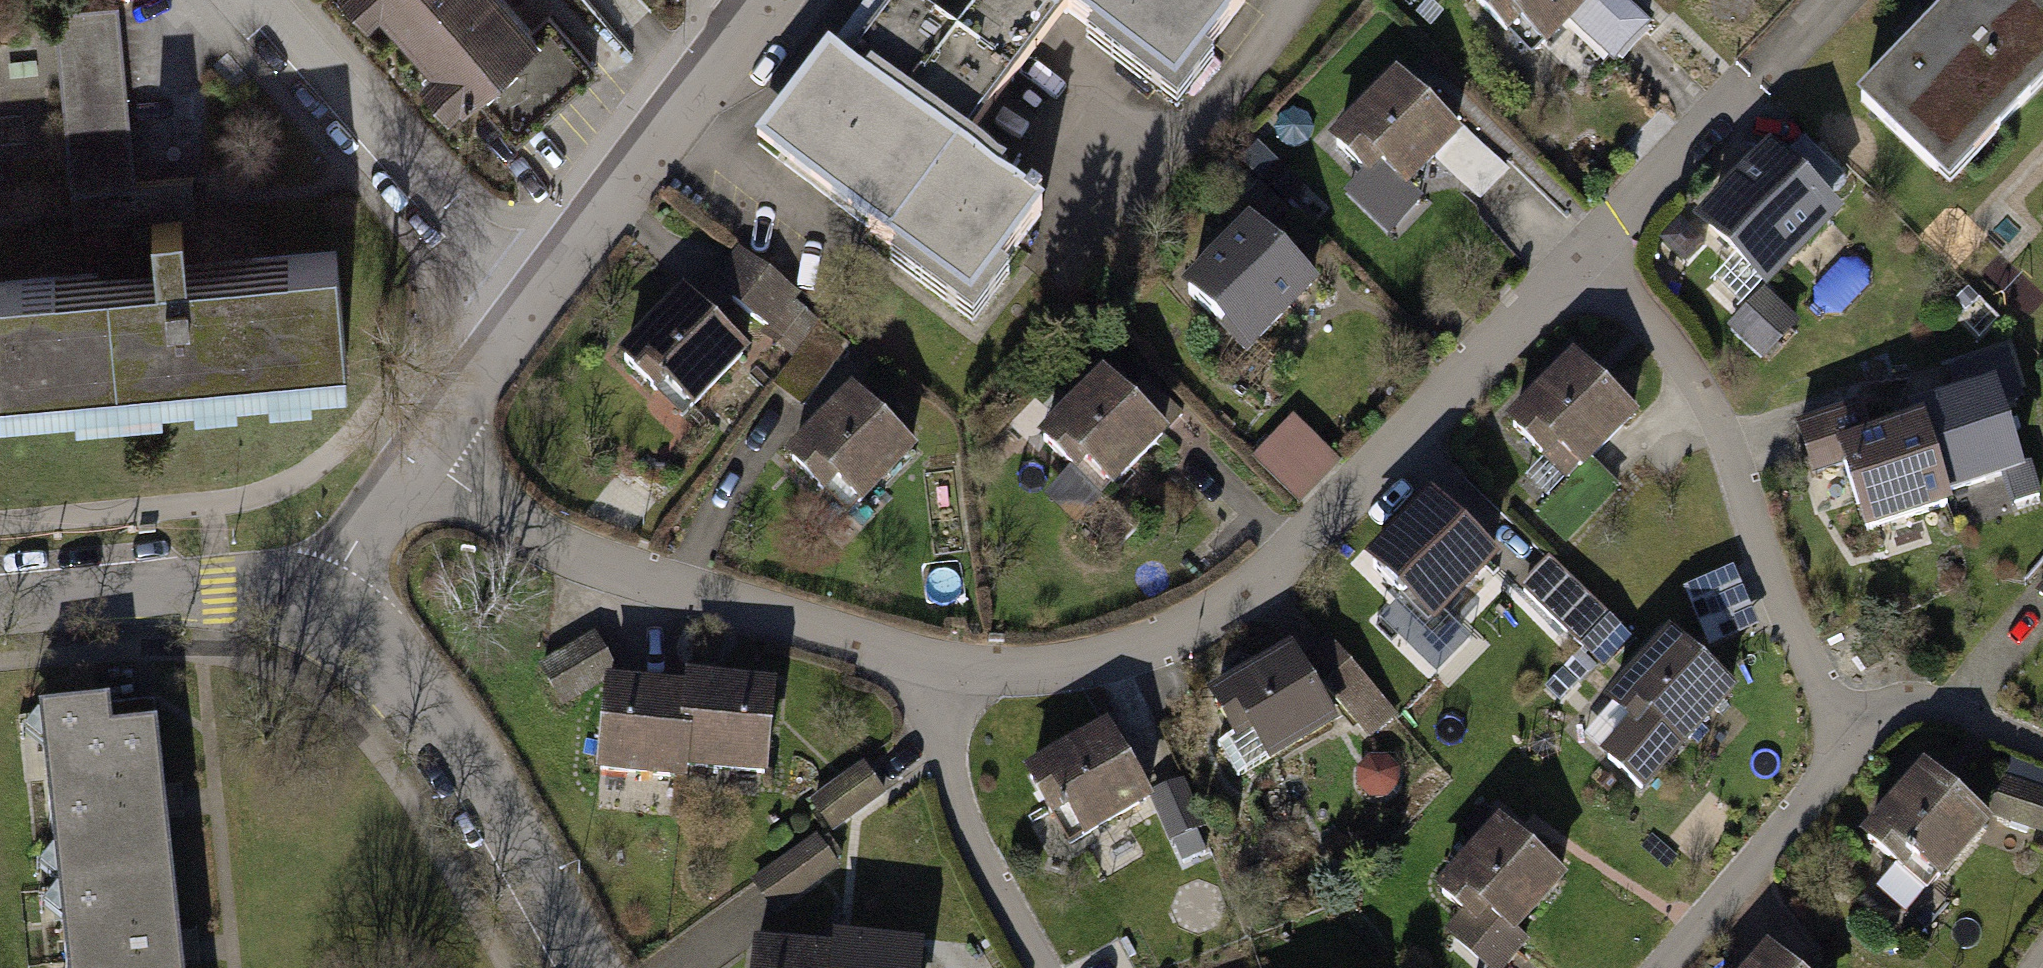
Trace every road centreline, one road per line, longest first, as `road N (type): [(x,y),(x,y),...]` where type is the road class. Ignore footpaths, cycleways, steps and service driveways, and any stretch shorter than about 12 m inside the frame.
road 1 (residential): [(934,692),(1098,663),(1220,603),(1581,254)]
road 2 (residential): [(422,469),(539,541),(934,692)]
road 3 (residential): [(1835,720),(1779,600),(1726,433),(1698,383),(1581,254)]
road 4 (residential): [(327,597),(432,699),(589,967)]
road 5 (residential): [(541,290),(265,0)]
road 6 (residential): [(541,290),(768,0)]
road 7 (residential): [(1581,254),(1838,0)]
road 8 (residential): [(0,600),(274,589),(327,597)]
road 9 (residential): [(1665,967),(1825,781),(1835,720)]
road 10 (residential): [(934,692),(963,832),(1039,967)]
road 11 (residential): [(1835,720),(1919,700),(2042,746)]
road 12 (residential): [(422,469),(541,290)]
road 13 (residential): [(327,597),(422,469)]

